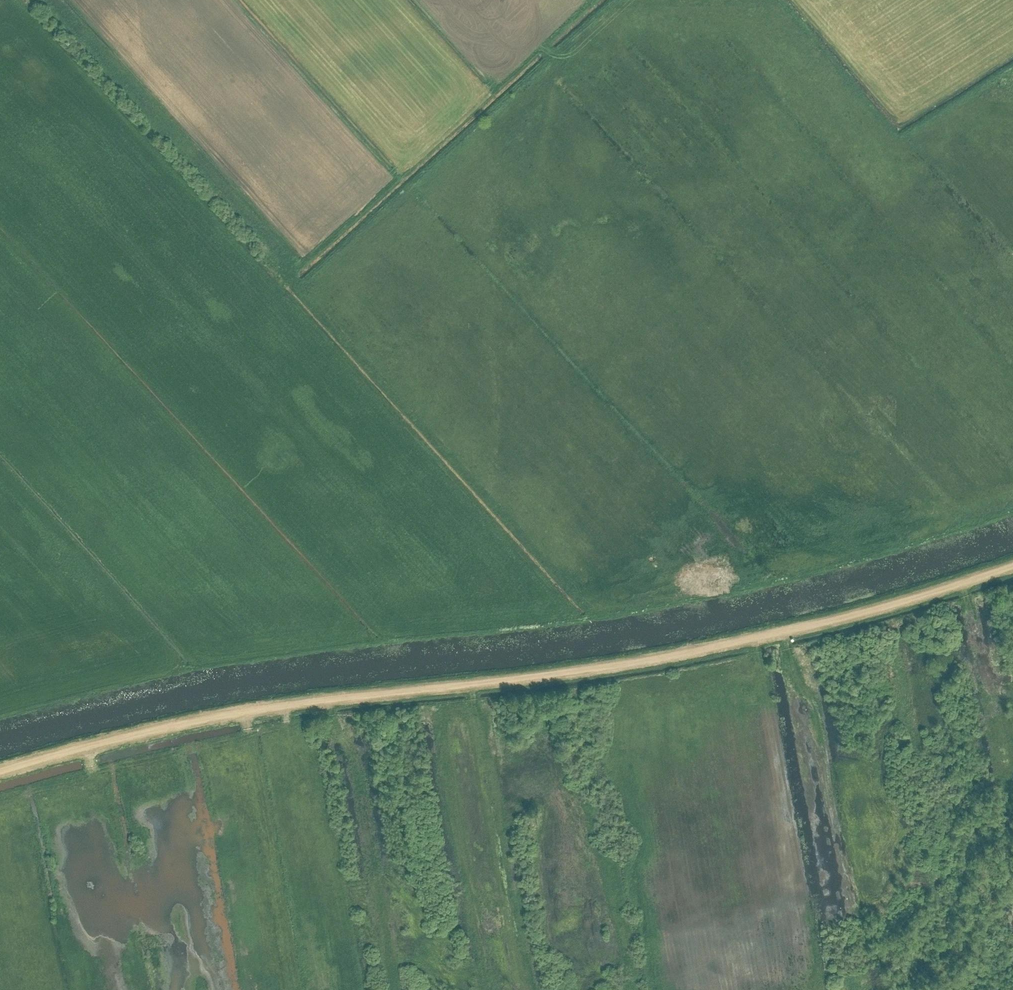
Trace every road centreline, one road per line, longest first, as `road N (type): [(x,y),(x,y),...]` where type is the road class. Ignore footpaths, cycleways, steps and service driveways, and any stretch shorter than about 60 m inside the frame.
road 1 (track): [(0,770),(237,711),(601,665),(773,632),(1012,563)]

